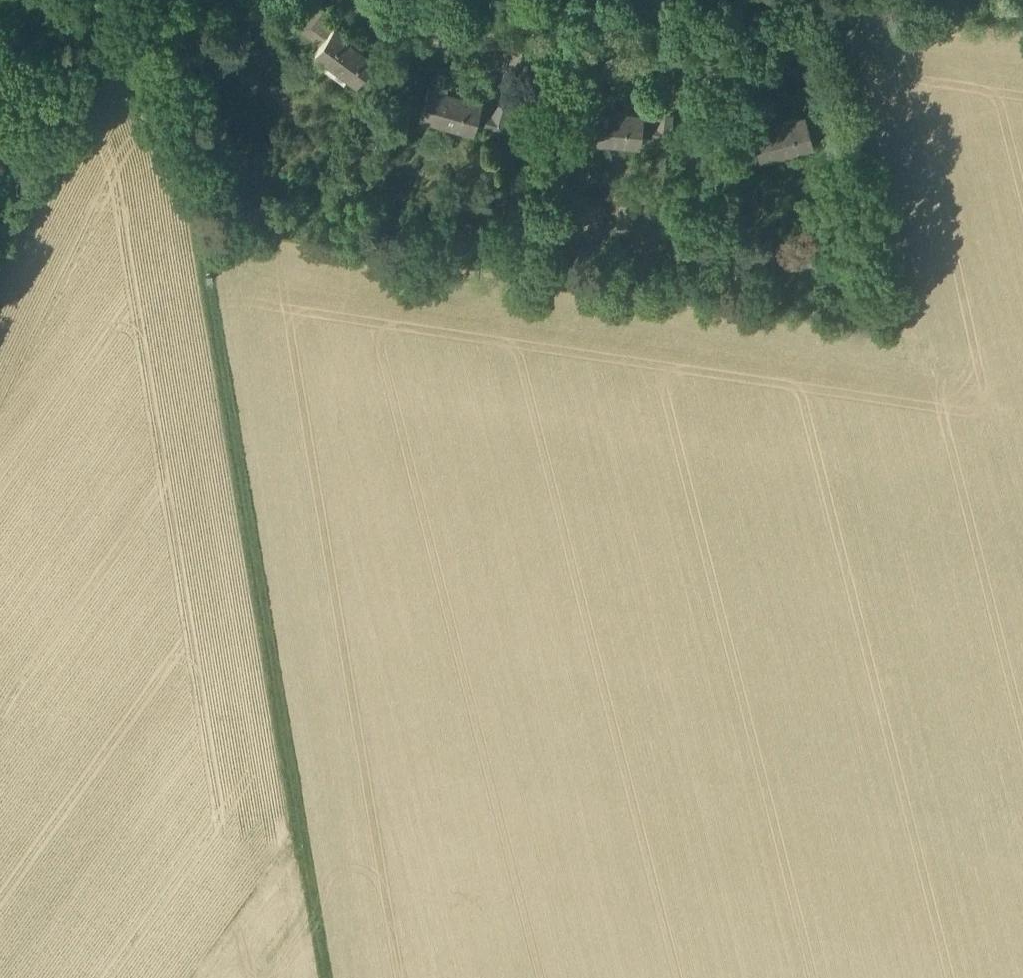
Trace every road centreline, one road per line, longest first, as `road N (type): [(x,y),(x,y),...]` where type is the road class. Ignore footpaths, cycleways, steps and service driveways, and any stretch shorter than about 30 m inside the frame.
road 1 (track): [(102,29),(176,81),(327,977)]
road 2 (track): [(102,29),(0,233)]

